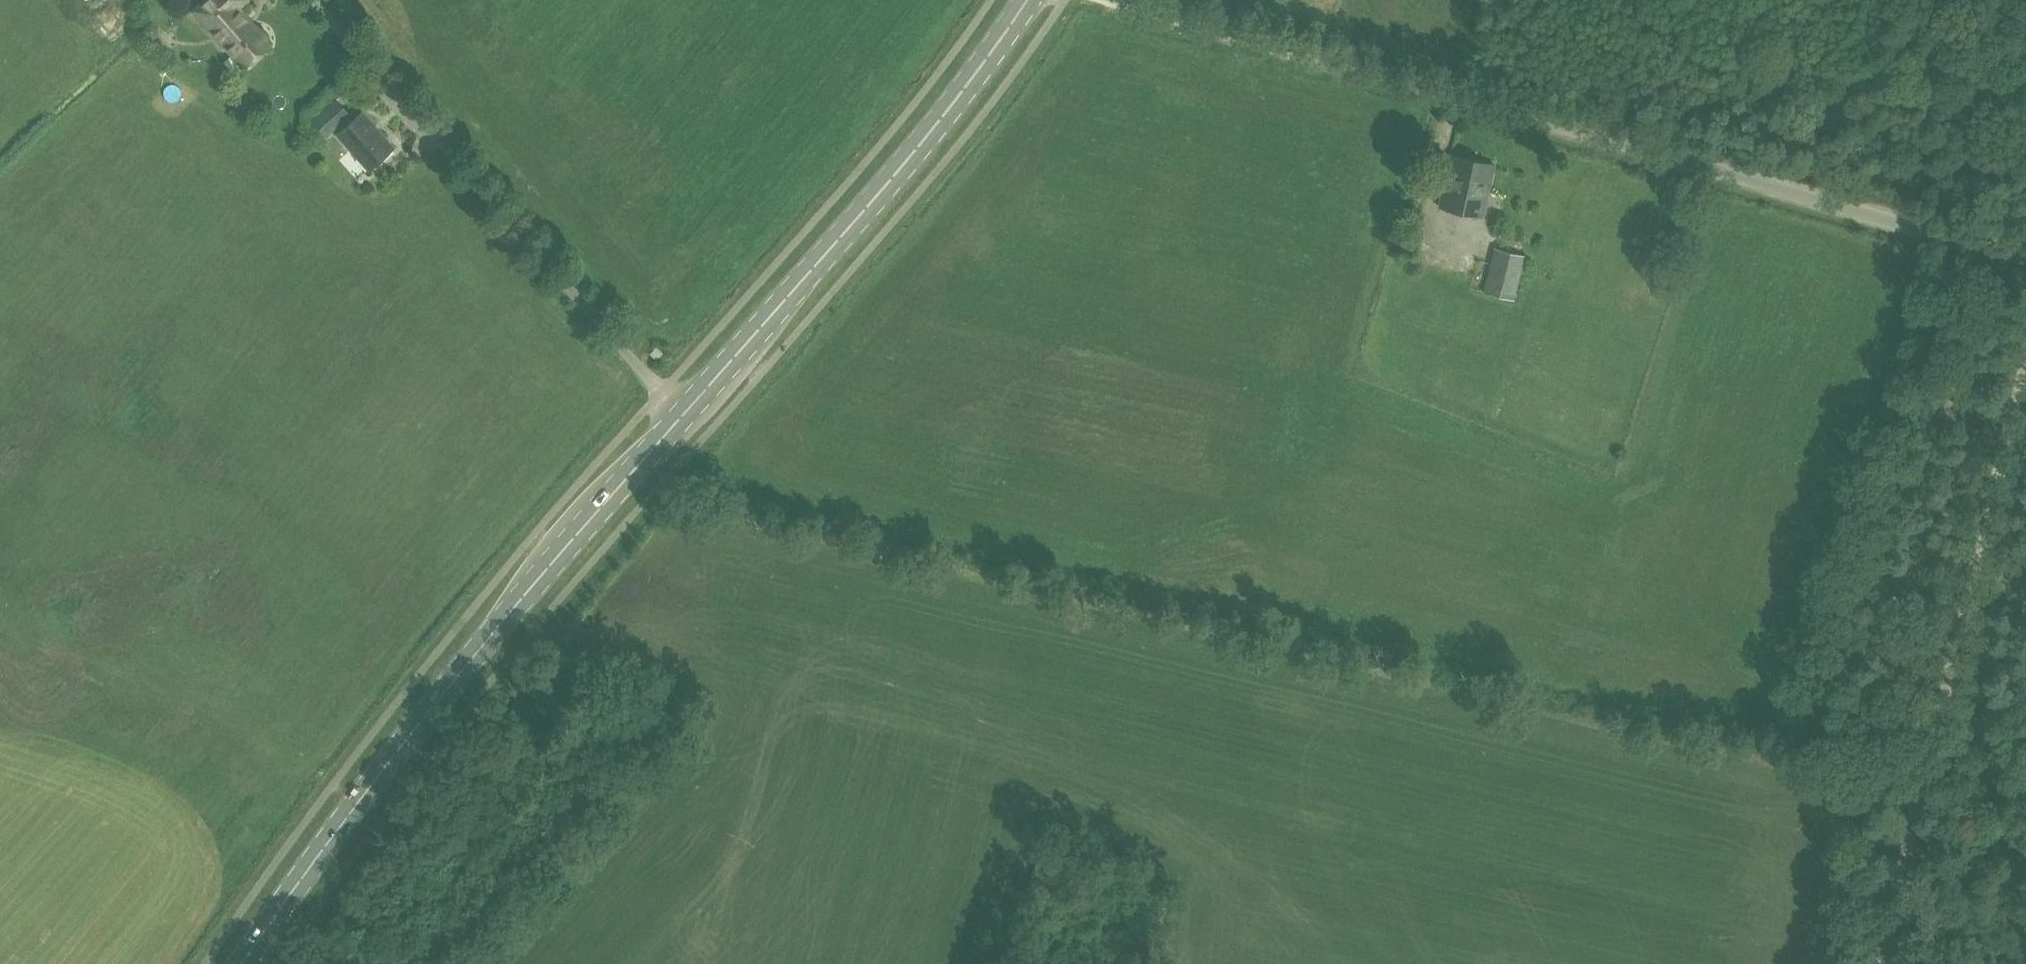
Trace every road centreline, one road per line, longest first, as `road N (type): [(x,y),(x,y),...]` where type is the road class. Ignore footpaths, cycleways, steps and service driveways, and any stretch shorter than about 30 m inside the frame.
road 1 (secondary): [(244,963),(482,646),(870,209),(1029,0)]
road 2 (unclassified): [(2025,261),(1118,0)]
road 3 (track): [(1873,963),(2025,321)]

